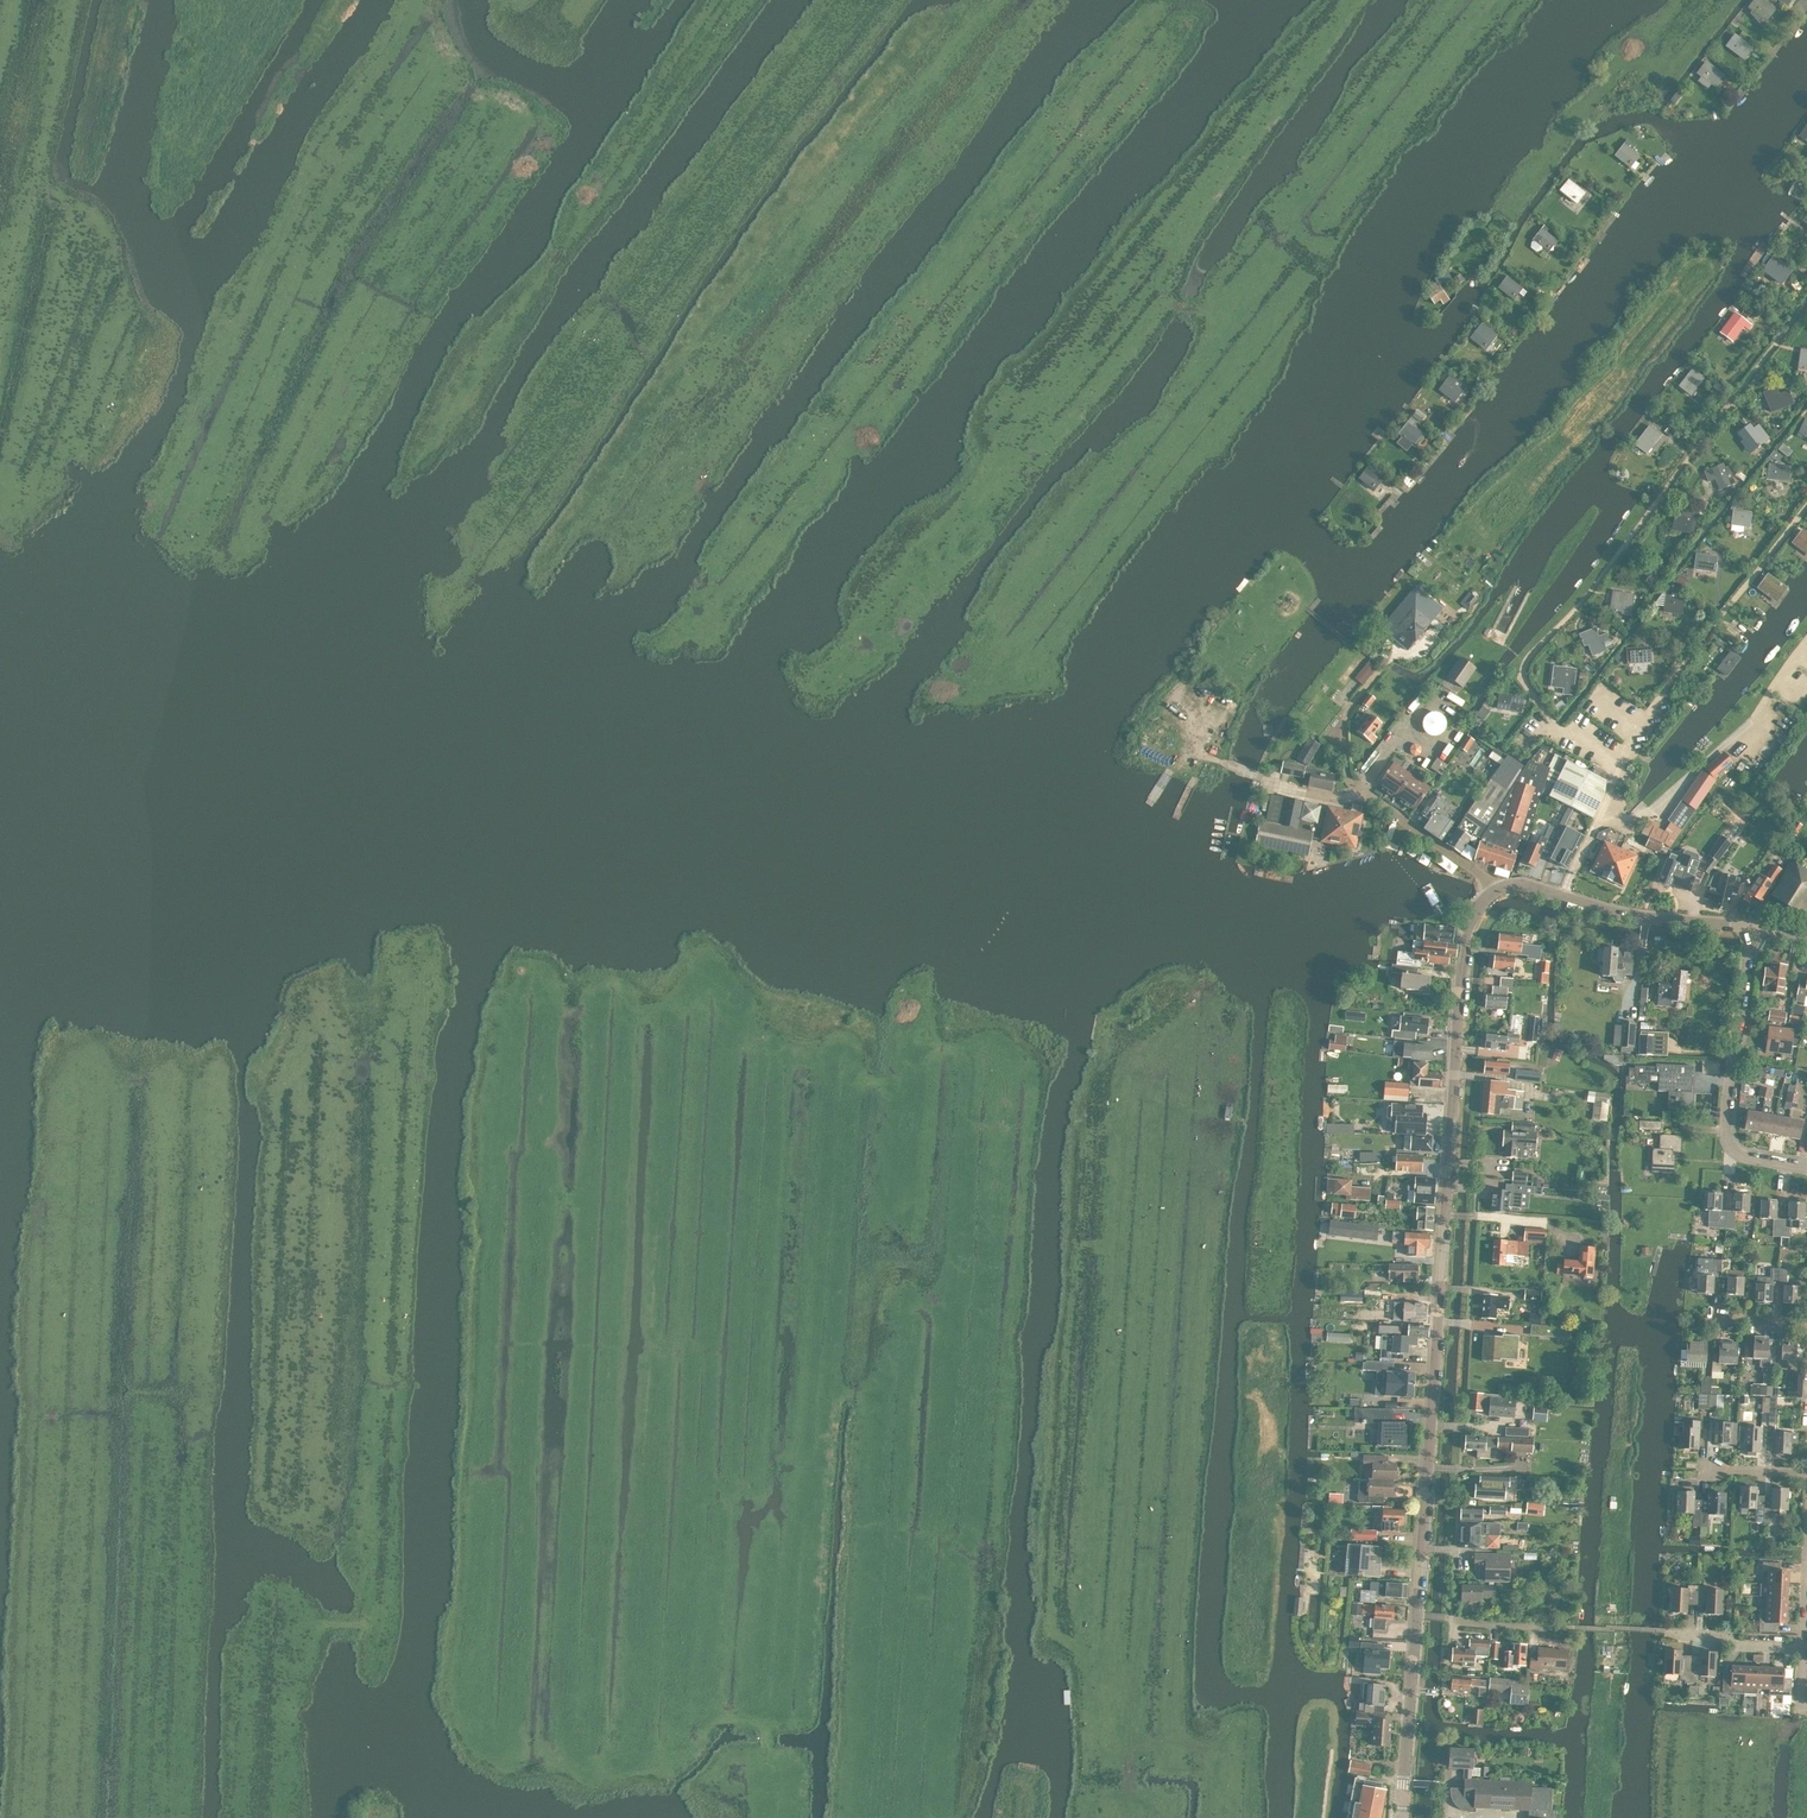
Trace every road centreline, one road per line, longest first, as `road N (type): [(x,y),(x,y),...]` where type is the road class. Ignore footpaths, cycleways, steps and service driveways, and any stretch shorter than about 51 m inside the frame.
road 1 (tertiary): [(1415,1616),(1463,963),(1479,904),(1498,888)]
road 2 (unclassified): [(1498,888),(1348,780),(1342,725),(1347,707),(1380,672)]
road 3 (residential): [(1806,1169),(1735,1153),(1723,1131),(1752,927)]
road 4 (tertiary): [(1498,888),(1522,884),(1621,913),(1752,927)]
road 5 (tertiary): [(1401,1817),(1415,1616)]
road 6 (unclassified): [(1577,1627),(1415,1616)]
road 7 (residential): [(1804,1648),(1670,1632)]

